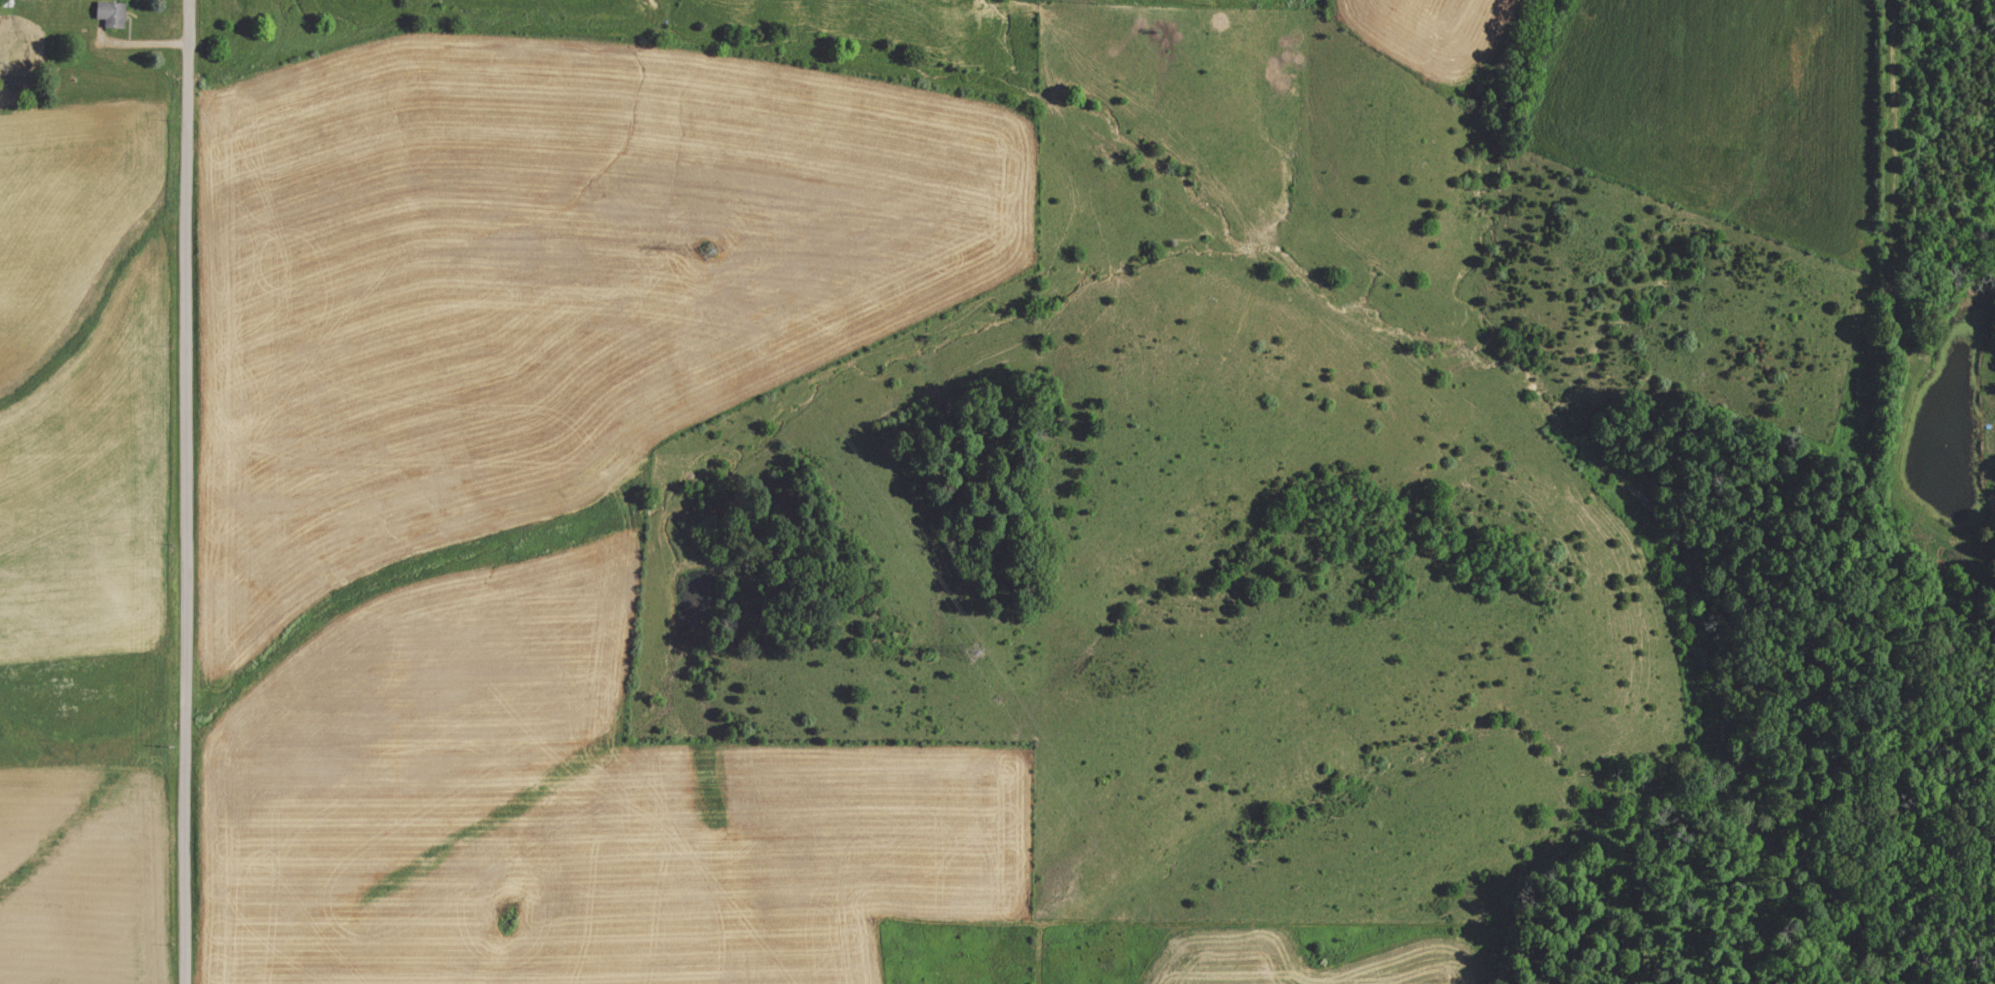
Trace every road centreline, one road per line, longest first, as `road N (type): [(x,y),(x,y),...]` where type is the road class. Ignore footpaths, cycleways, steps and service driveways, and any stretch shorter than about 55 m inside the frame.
road 1 (residential): [(187,983),(184,0)]

